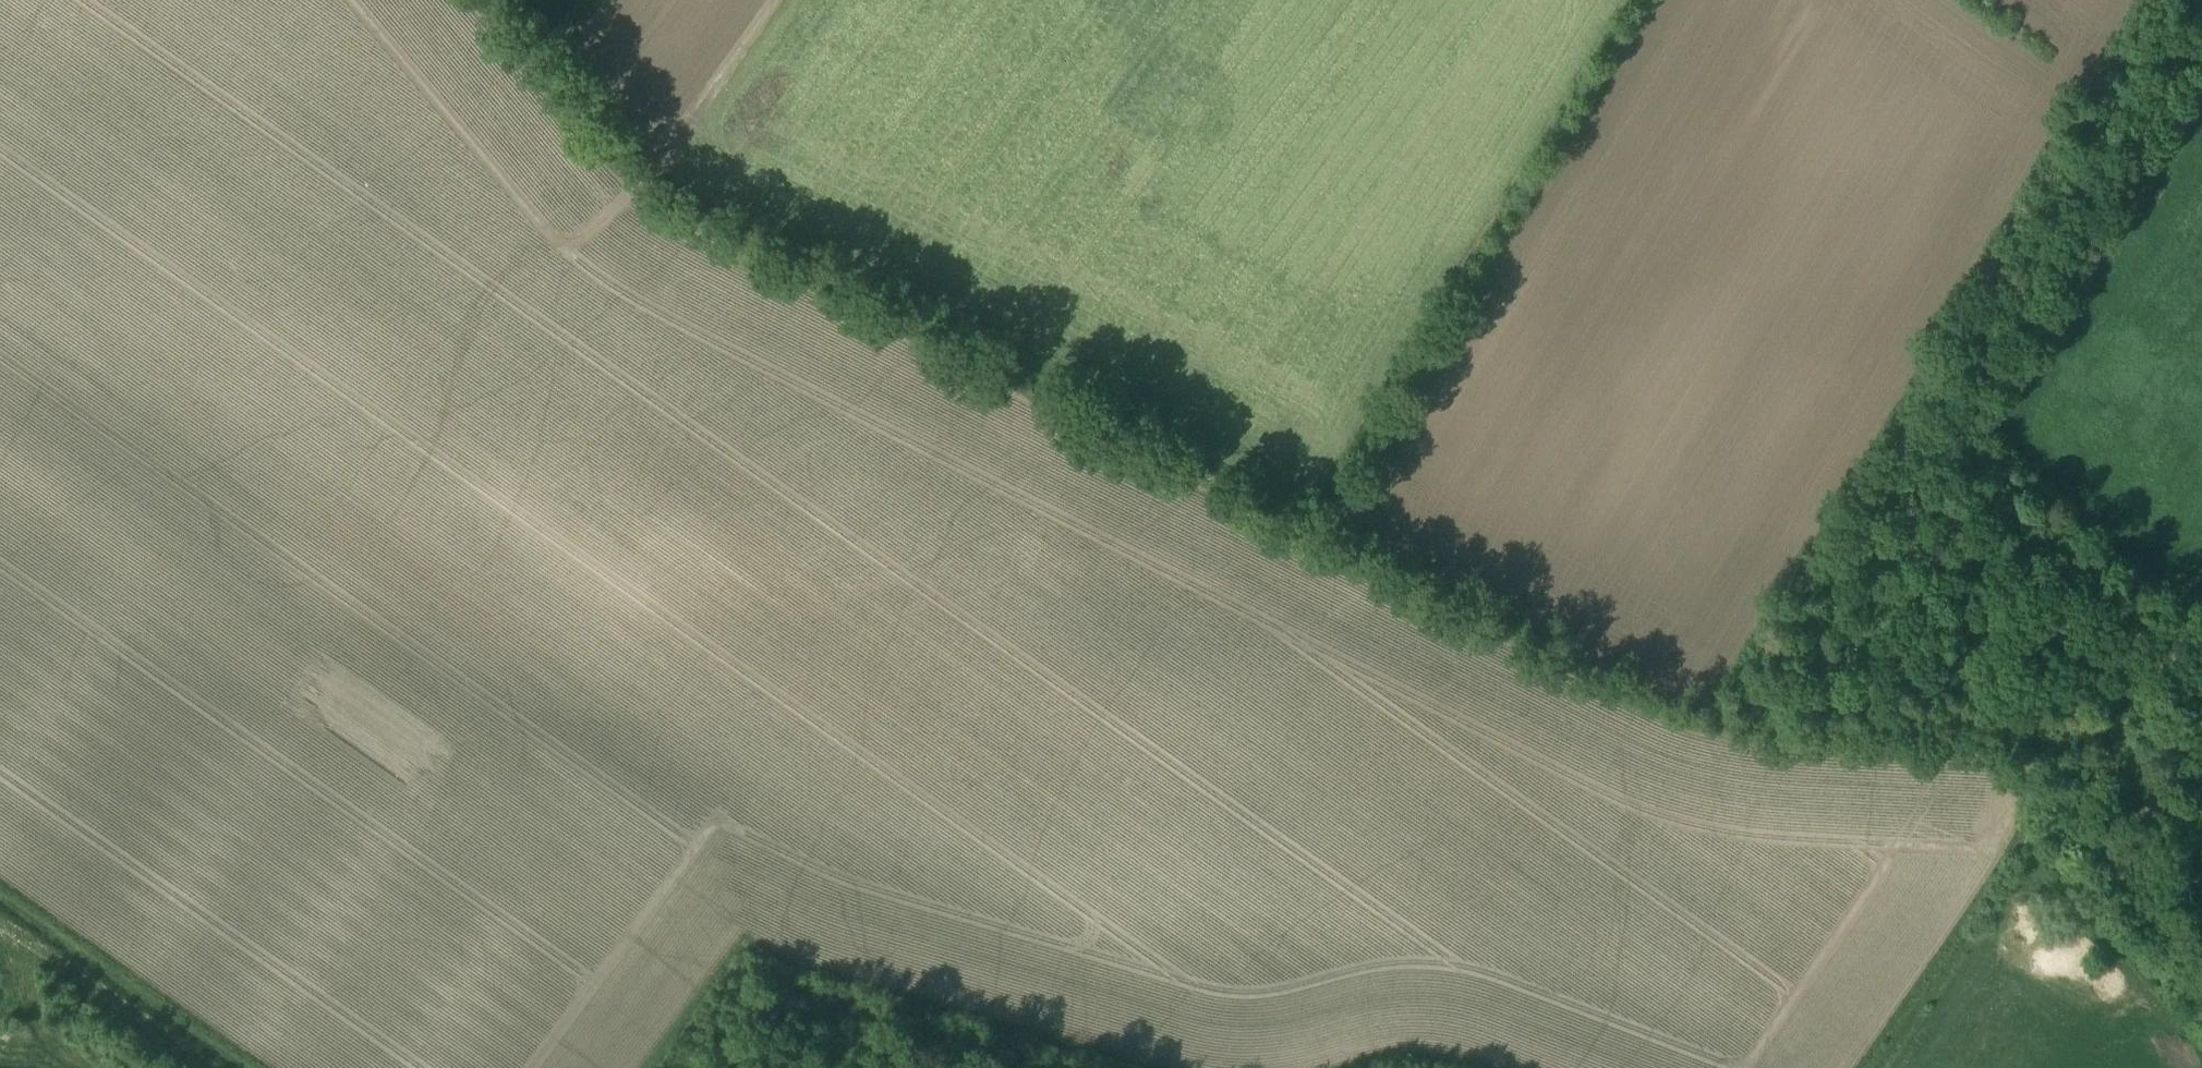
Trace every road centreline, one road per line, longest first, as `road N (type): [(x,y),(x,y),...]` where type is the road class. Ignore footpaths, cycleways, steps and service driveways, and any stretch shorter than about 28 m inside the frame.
road 1 (track): [(0,917),(216,1067)]

